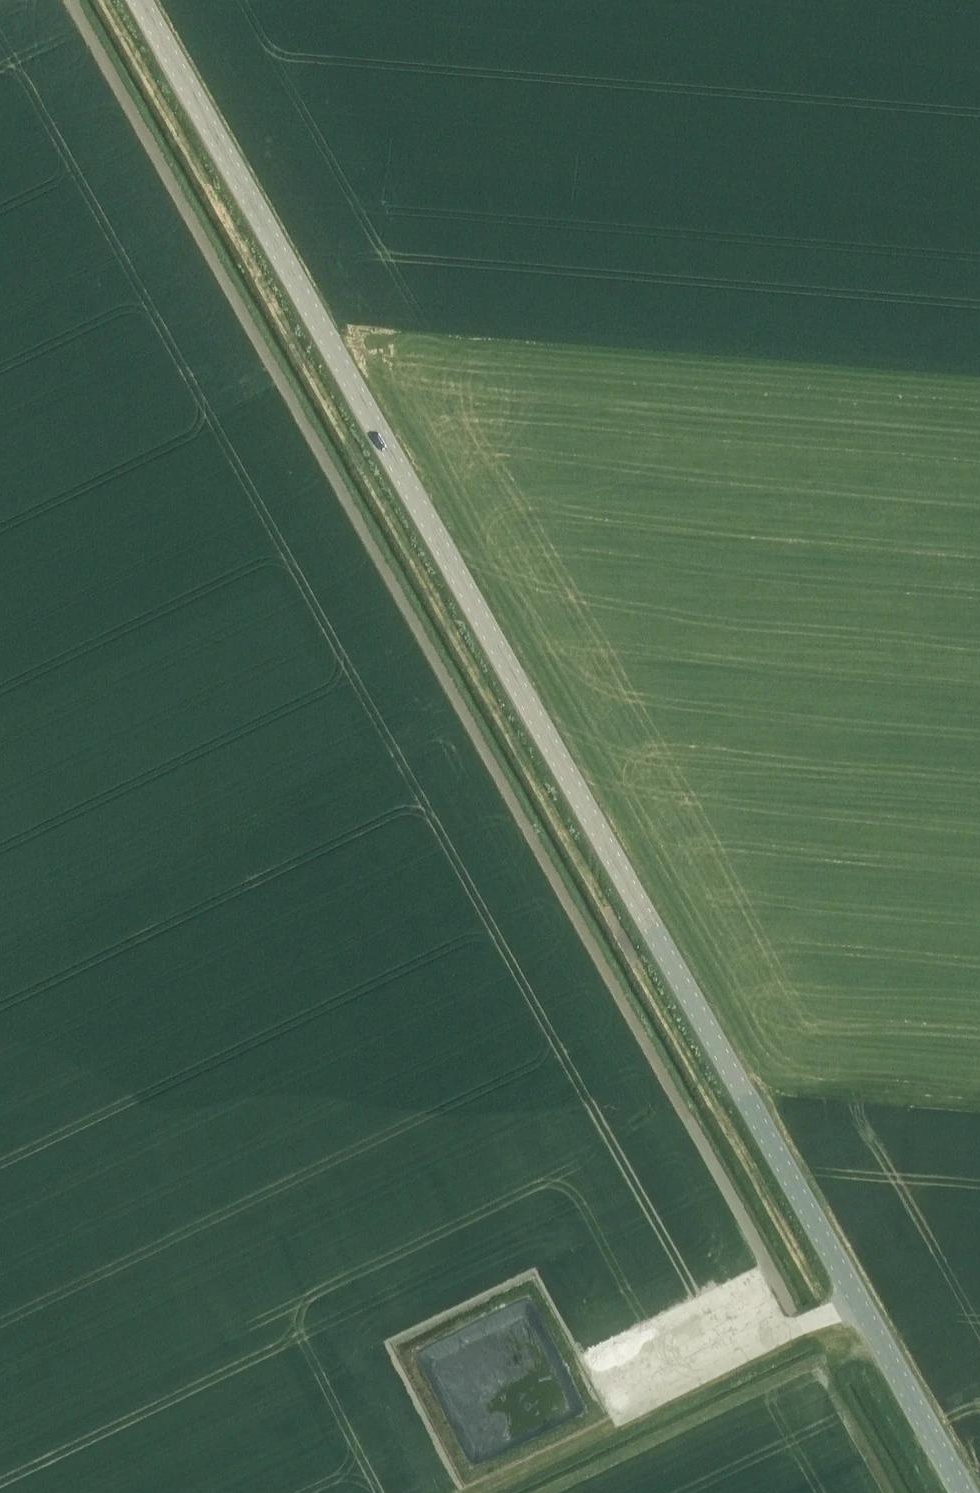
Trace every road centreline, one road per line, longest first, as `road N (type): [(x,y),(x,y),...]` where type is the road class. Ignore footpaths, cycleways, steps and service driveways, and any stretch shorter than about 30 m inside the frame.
road 1 (tertiary): [(965,1492),(141,0)]

